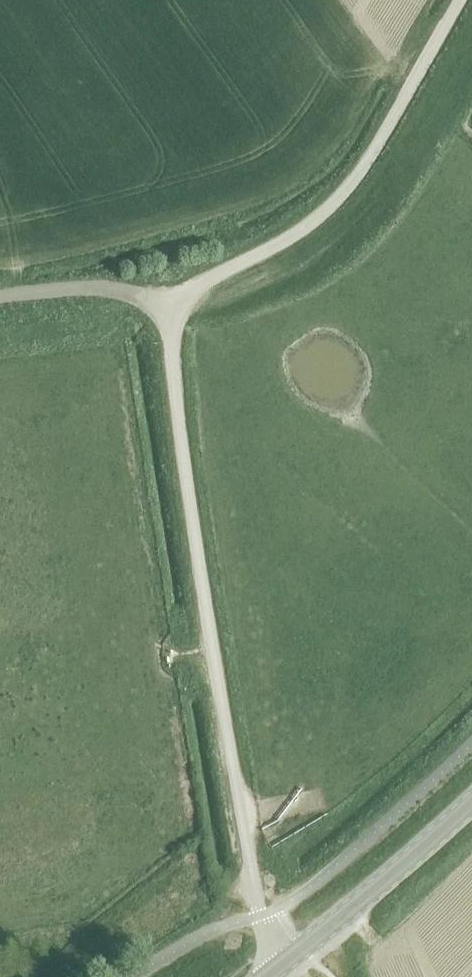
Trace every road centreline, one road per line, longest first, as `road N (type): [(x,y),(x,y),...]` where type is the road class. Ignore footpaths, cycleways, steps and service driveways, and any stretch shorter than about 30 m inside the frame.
road 1 (unclassified): [(290,955),(260,918),(181,459),(169,307)]
road 2 (unclassified): [(169,307),(306,227),(345,191),(459,0)]
road 3 (secondary): [(290,955),(471,801)]
road 4 (unclassified): [(169,307),(91,288),(0,297)]

